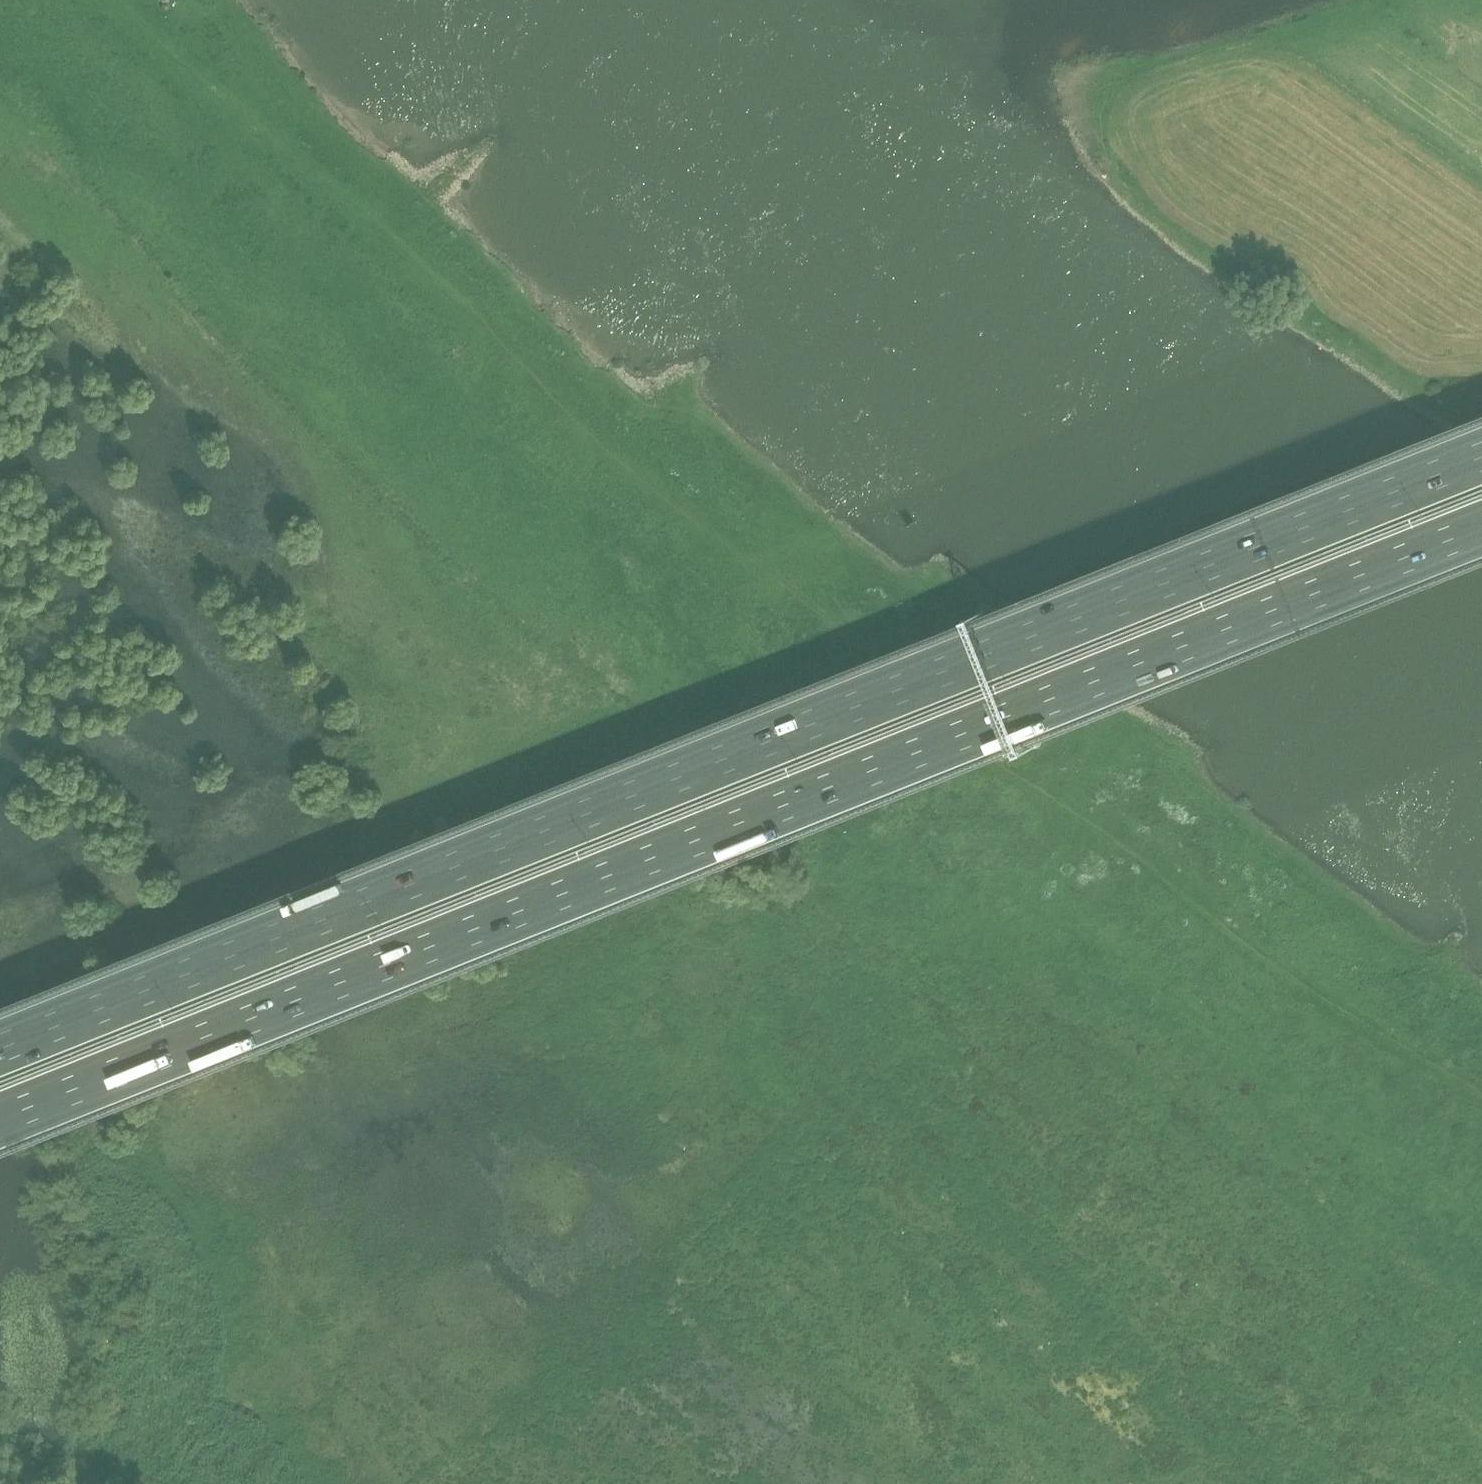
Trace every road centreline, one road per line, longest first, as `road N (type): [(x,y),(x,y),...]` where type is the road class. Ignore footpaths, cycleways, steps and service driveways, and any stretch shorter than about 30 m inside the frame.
road 1 (motorway): [(1481,455),(0,1048)]
road 2 (motorway): [(0,1117),(1481,525)]
road 3 (track): [(121,0),(494,334),(578,429),(848,628)]

